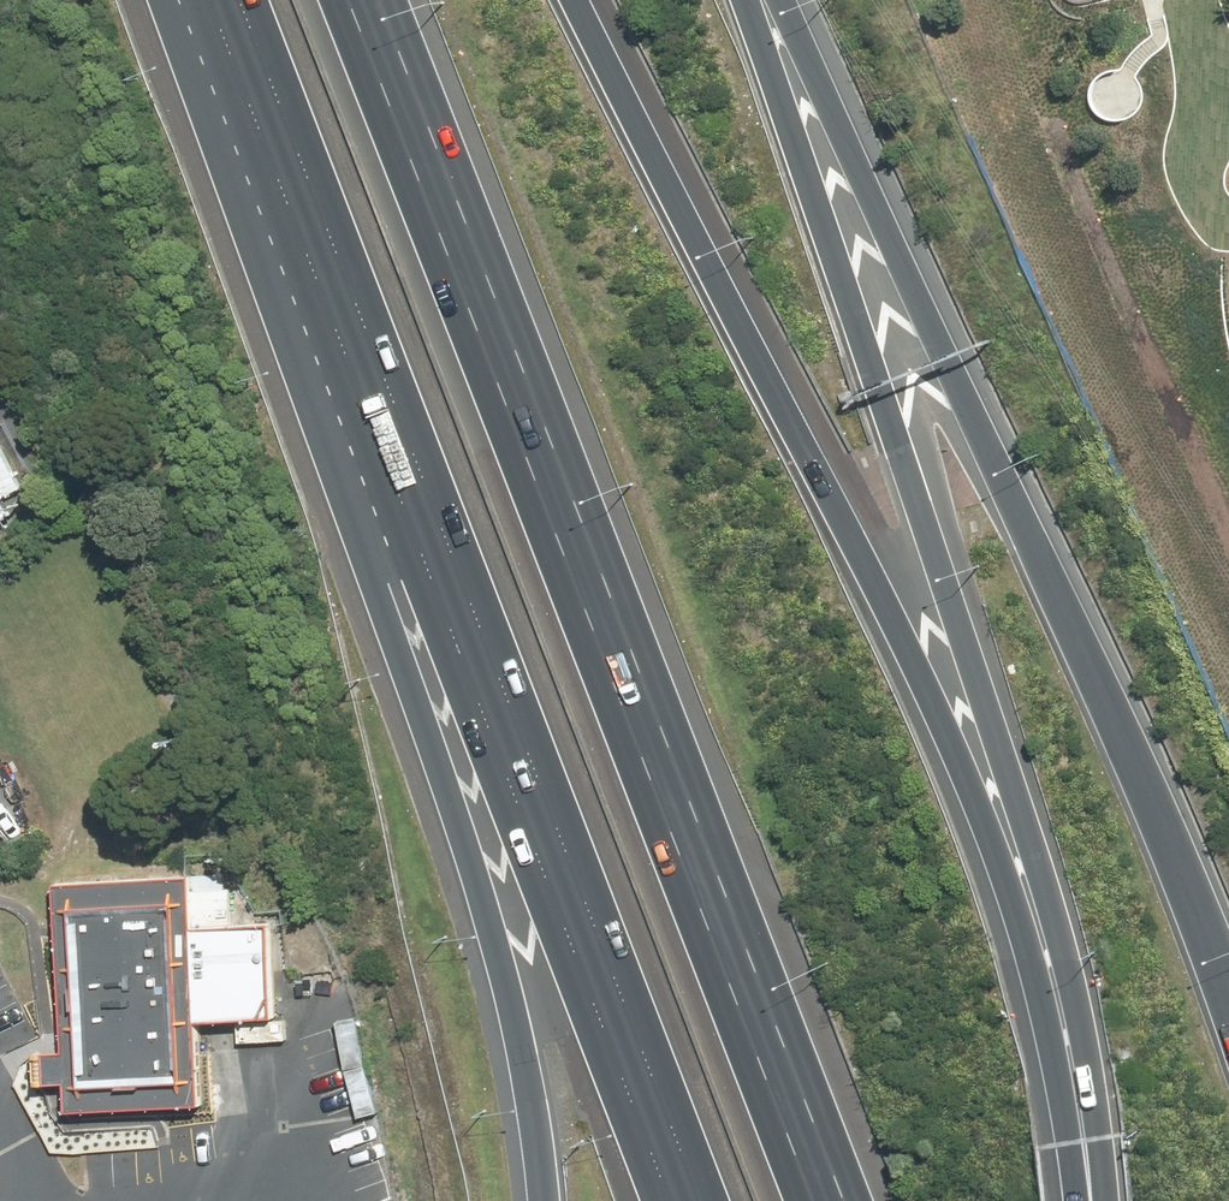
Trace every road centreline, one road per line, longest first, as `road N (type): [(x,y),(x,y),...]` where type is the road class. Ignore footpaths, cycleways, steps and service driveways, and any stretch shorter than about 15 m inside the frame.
road 1 (motorway): [(700,1200),(237,0)]
road 2 (motorway): [(349,0),(810,1200)]
road 3 (motorway): [(577,0),(965,769),(1087,1141)]
road 4 (motorway): [(543,1200),(520,1032),(381,602),(208,0)]
road 5 (motorway): [(752,0),(1072,989),(1087,1141)]
road 6 (motorway): [(777,0),(1009,488),(1228,1009)]

